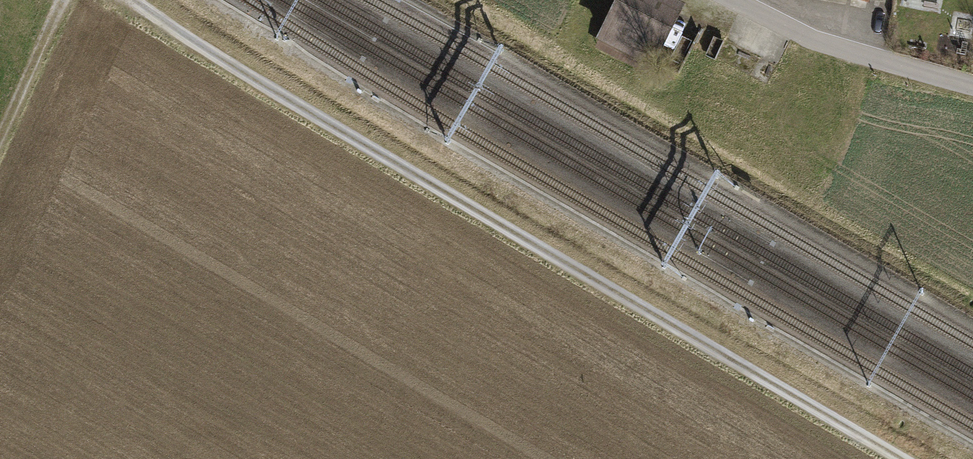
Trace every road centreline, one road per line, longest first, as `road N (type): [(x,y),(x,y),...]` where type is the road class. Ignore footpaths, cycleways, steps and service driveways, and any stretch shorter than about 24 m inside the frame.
road 1 (track): [(130,0),(905,458)]
road 2 (unclassified): [(728,0),(821,44),(972,90)]
road 3 (track): [(0,142),(65,0)]

